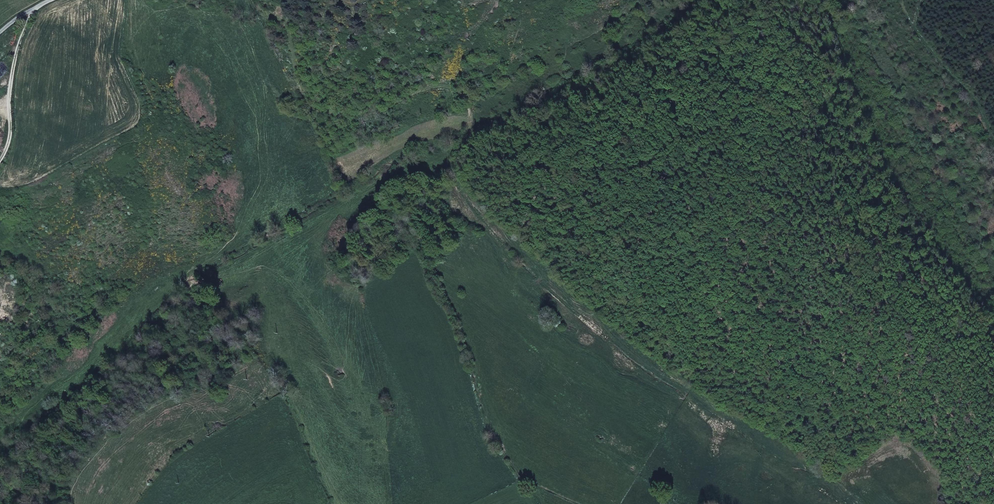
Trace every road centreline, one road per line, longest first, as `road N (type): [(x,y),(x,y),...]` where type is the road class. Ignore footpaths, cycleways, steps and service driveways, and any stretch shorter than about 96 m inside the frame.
road 1 (track): [(36,9),(9,89),(0,156)]

